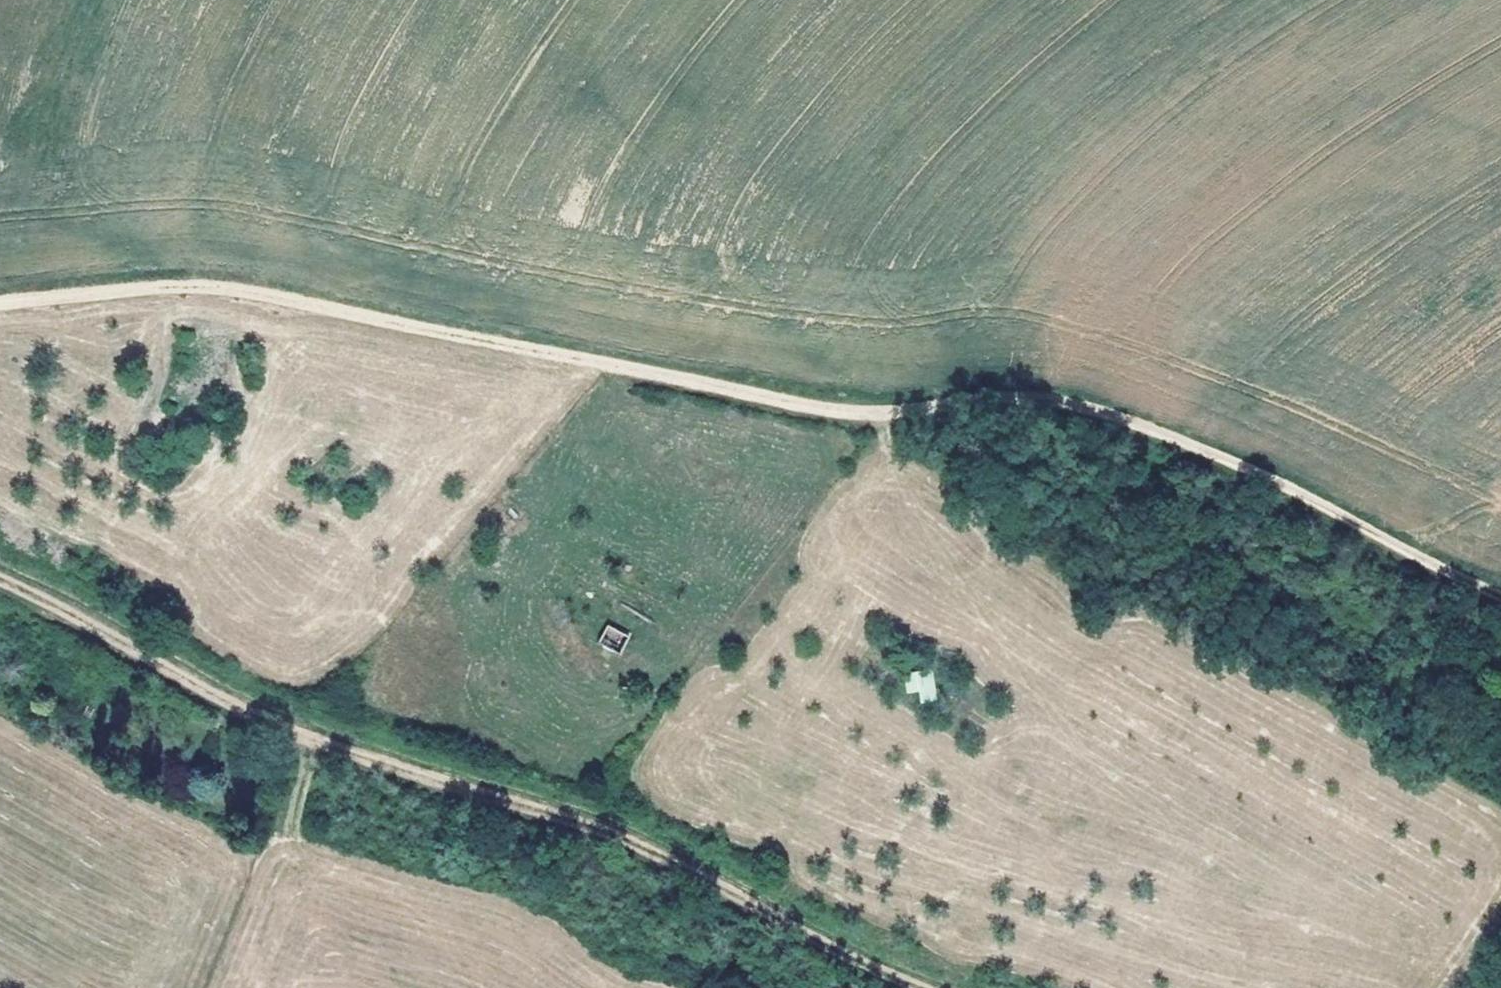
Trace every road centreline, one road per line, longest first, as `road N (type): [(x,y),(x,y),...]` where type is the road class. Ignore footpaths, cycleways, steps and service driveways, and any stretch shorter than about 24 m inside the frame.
road 1 (track): [(0,296),(273,298),(857,415),(1029,403),(1500,609)]
road 2 (track): [(0,585),(302,735),(649,859),(915,987)]

